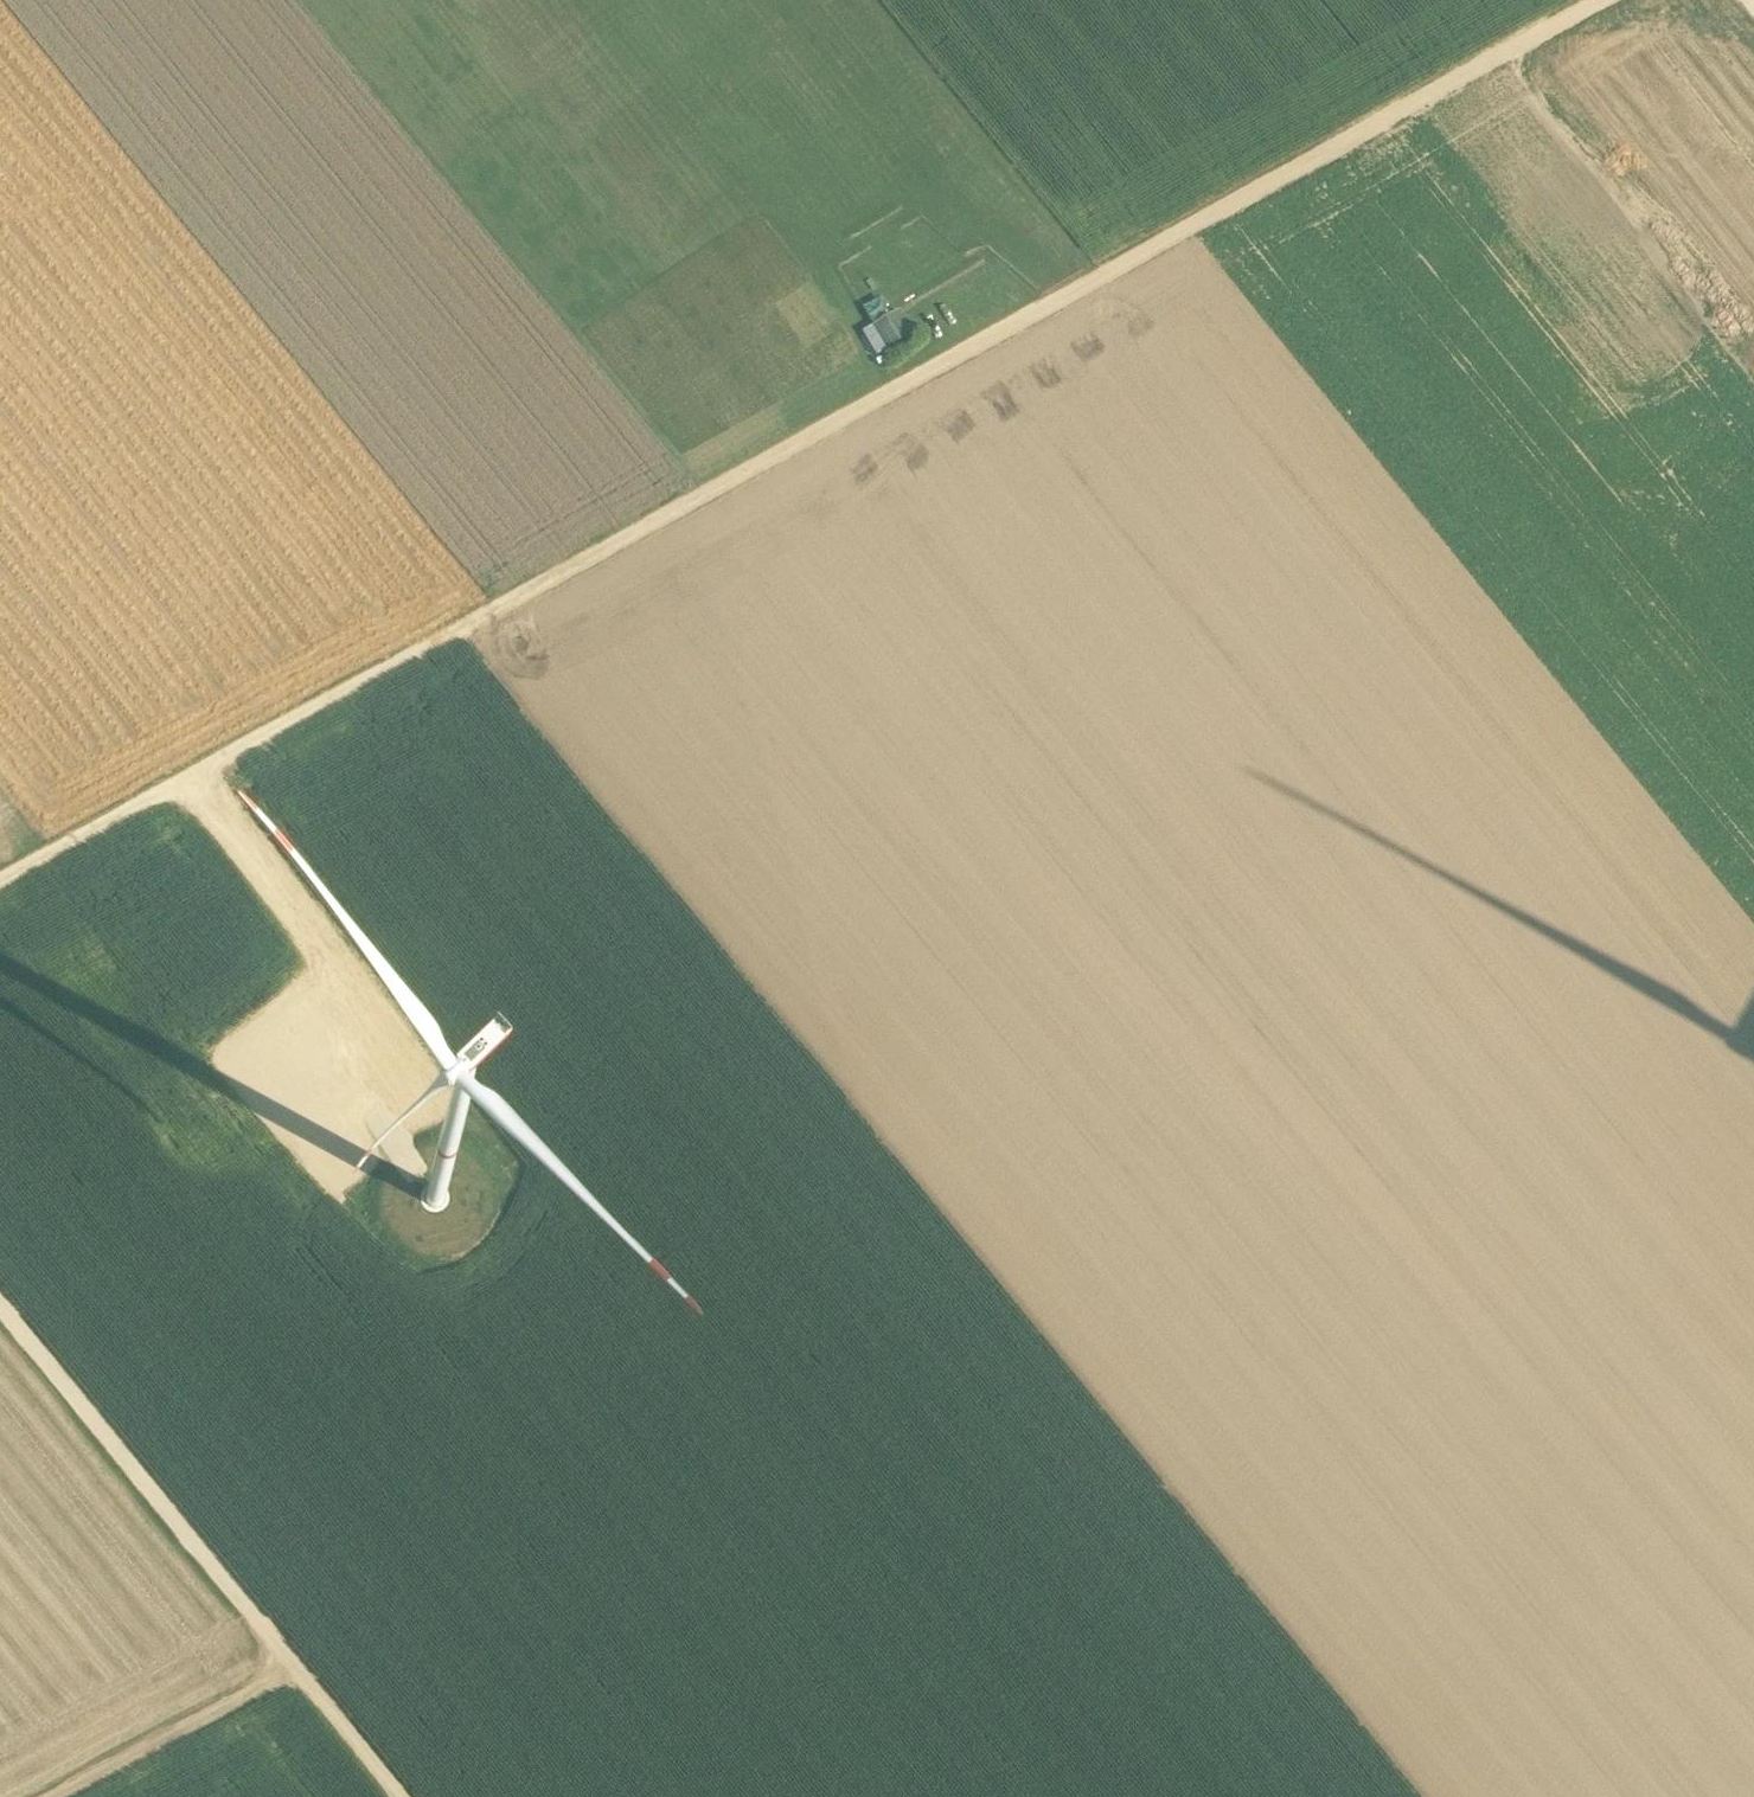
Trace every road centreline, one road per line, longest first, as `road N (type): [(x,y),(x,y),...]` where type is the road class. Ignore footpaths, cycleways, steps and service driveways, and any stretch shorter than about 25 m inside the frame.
road 1 (track): [(0,891),(1608,0)]
road 2 (track): [(0,1298),(410,1796)]
road 3 (track): [(202,778),(447,1096)]
road 4 (track): [(313,1677),(94,1796)]

